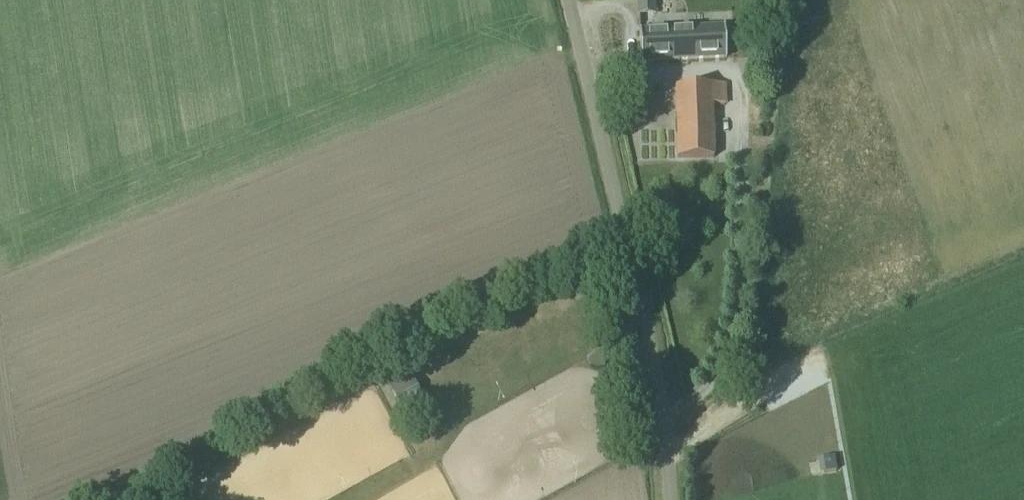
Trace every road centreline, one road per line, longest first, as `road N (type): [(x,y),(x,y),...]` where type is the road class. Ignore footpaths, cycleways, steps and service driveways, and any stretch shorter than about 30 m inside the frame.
road 1 (unclassified): [(671,499),(656,386),(570,0)]

